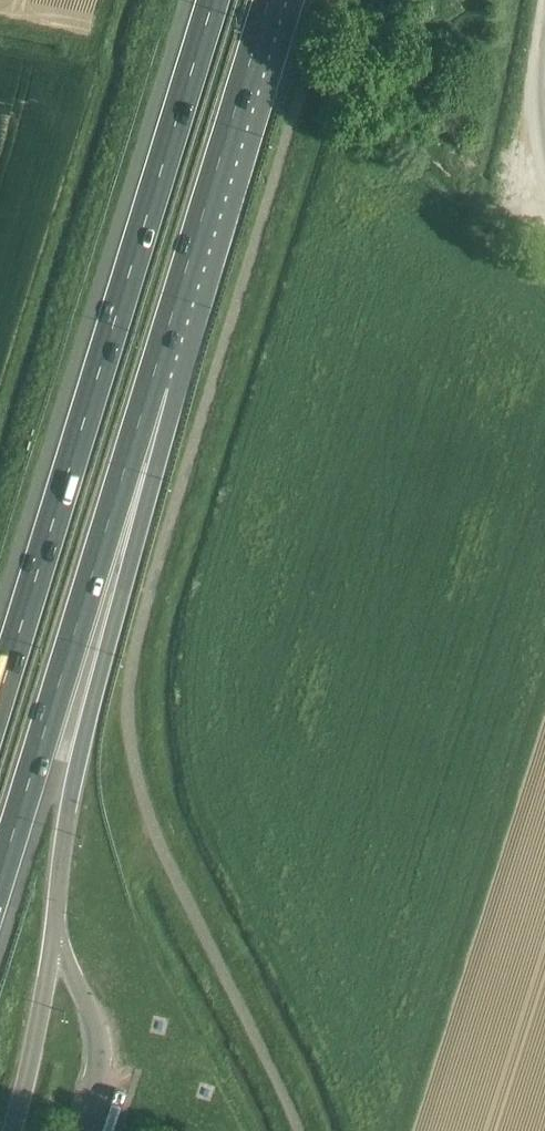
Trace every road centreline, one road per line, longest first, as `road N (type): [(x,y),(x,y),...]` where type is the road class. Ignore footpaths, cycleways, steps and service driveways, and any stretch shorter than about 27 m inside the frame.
road 1 (motorway): [(213,0),(0,695)]
road 2 (motorway): [(53,934),(72,793),(131,558),(152,384)]
road 3 (motorway): [(0,875),(152,384)]
road 4 (motorway): [(152,384),(270,0)]

